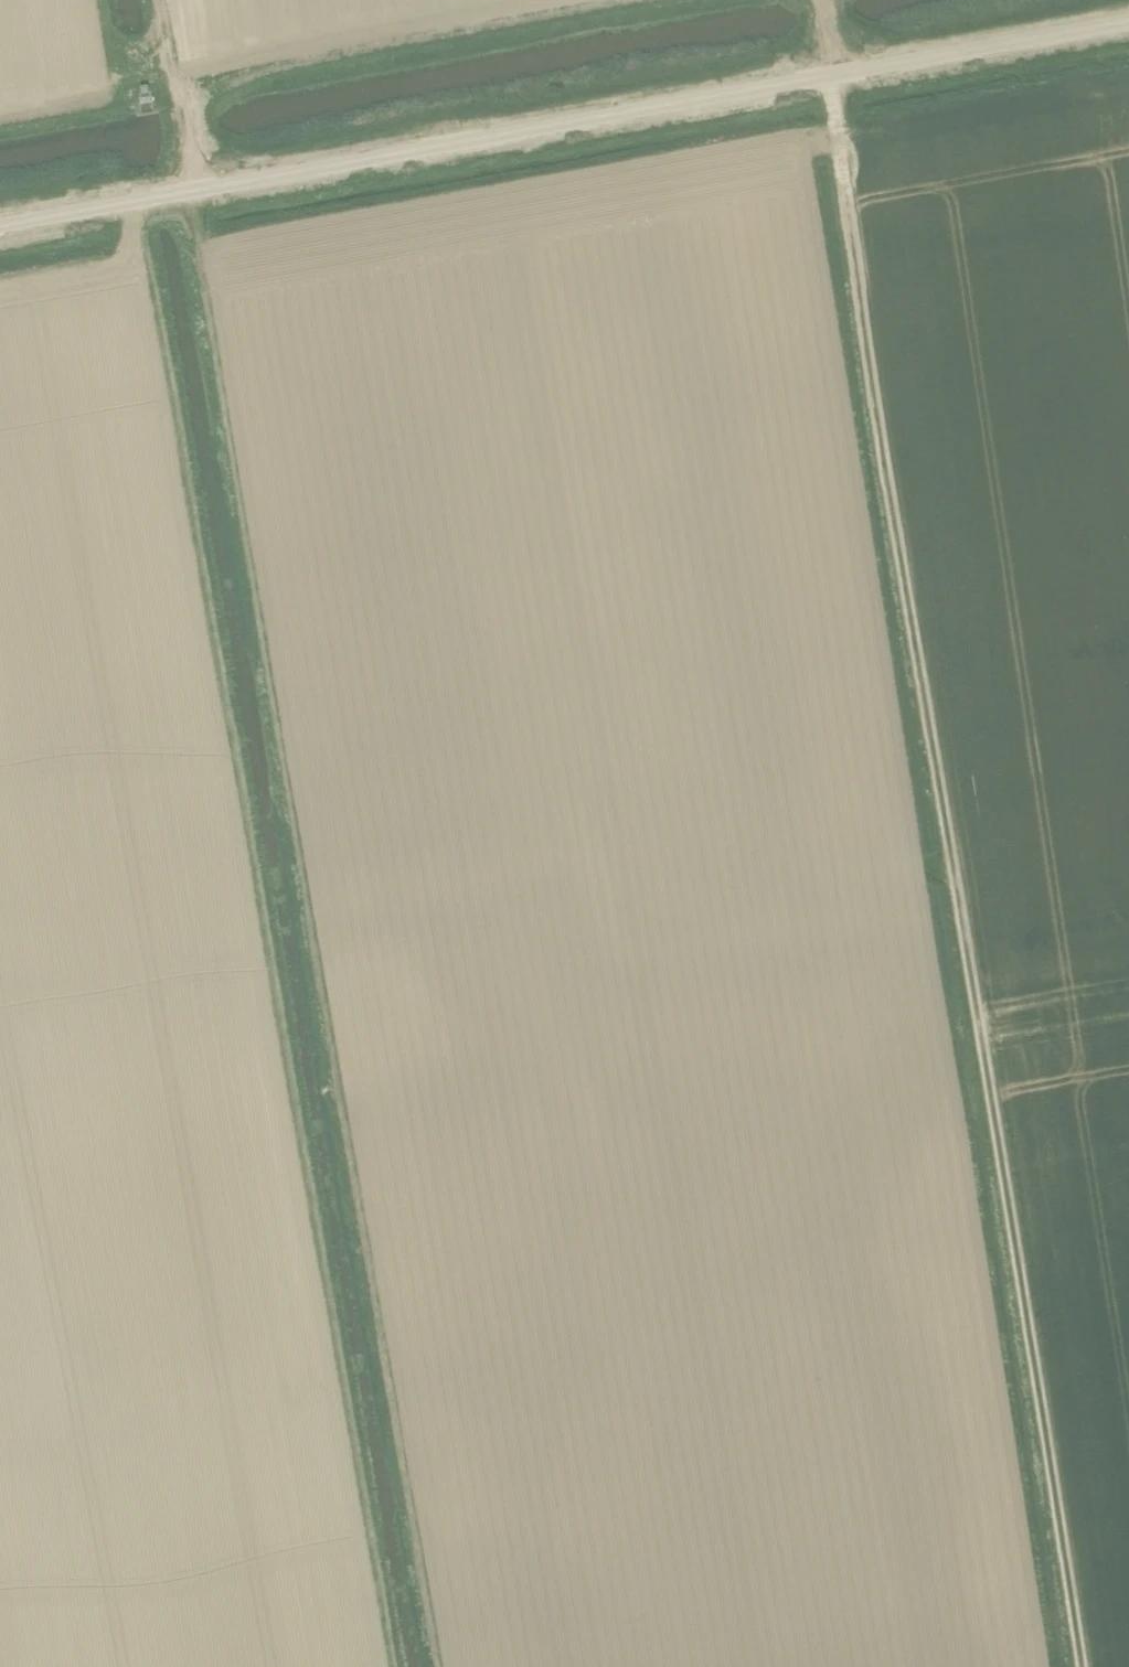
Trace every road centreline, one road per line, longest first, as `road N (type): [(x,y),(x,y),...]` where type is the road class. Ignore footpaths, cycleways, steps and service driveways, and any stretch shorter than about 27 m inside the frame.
road 1 (unclassified): [(0,224),(1128,20)]

